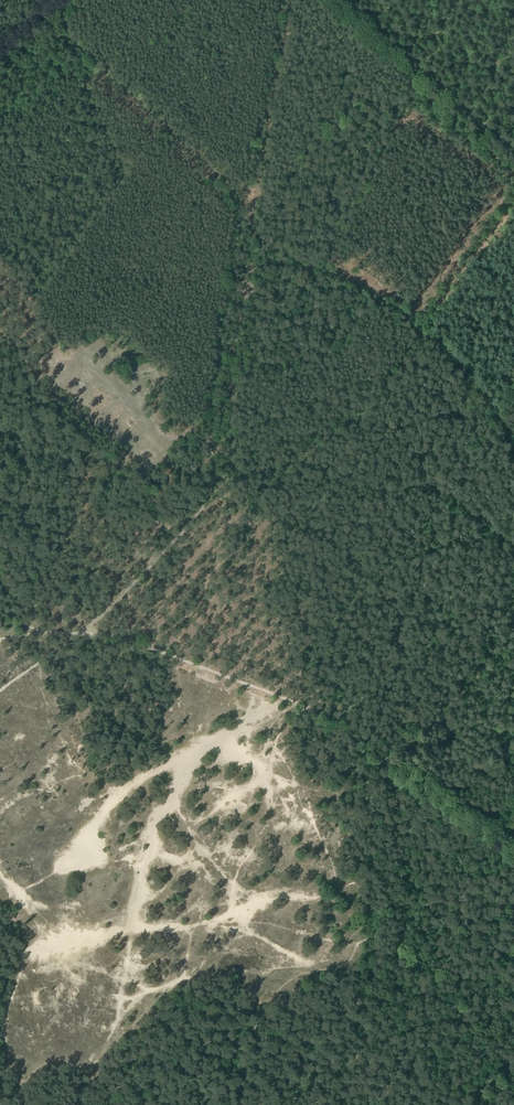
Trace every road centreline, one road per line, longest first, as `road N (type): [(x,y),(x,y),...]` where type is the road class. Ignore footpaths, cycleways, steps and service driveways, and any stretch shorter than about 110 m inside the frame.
road 1 (track): [(35,14),(256,224)]
road 2 (track): [(513,152),(346,0)]
road 3 (track): [(87,634),(116,635),(290,697)]
road 4 (track): [(290,697),(397,766)]

